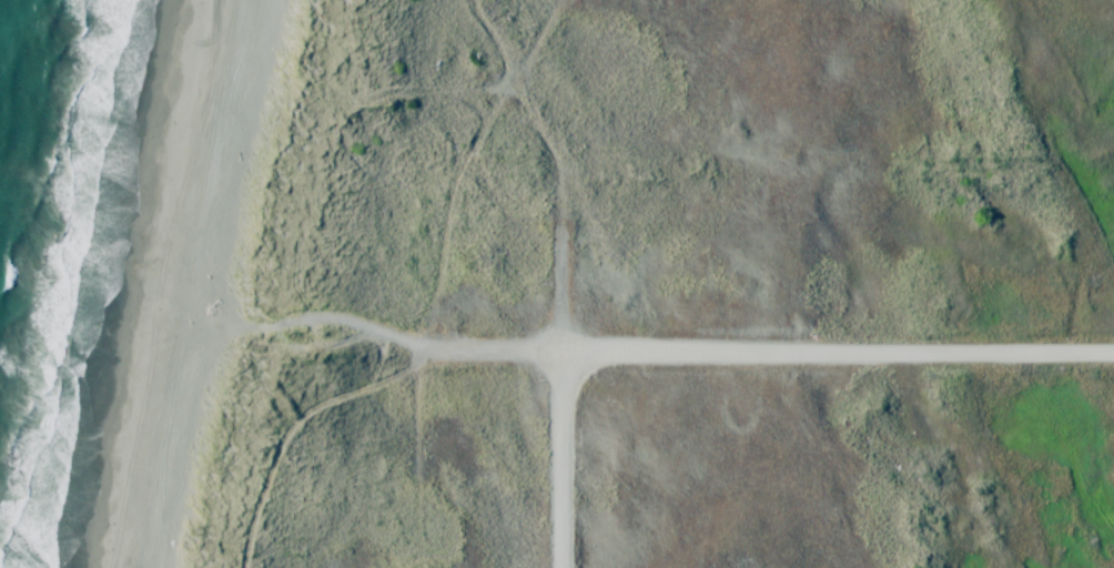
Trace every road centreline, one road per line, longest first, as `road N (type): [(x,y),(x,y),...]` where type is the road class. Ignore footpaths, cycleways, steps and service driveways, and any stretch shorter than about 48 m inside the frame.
road 1 (residential): [(574,369),(612,356),(1113,354)]
road 2 (track): [(239,567),(284,426),(314,404),(355,392),(375,367),(382,338)]
road 3 (track): [(318,318),(437,354),(591,361)]
road 4 (residential): [(563,567),(564,389),(574,369)]

